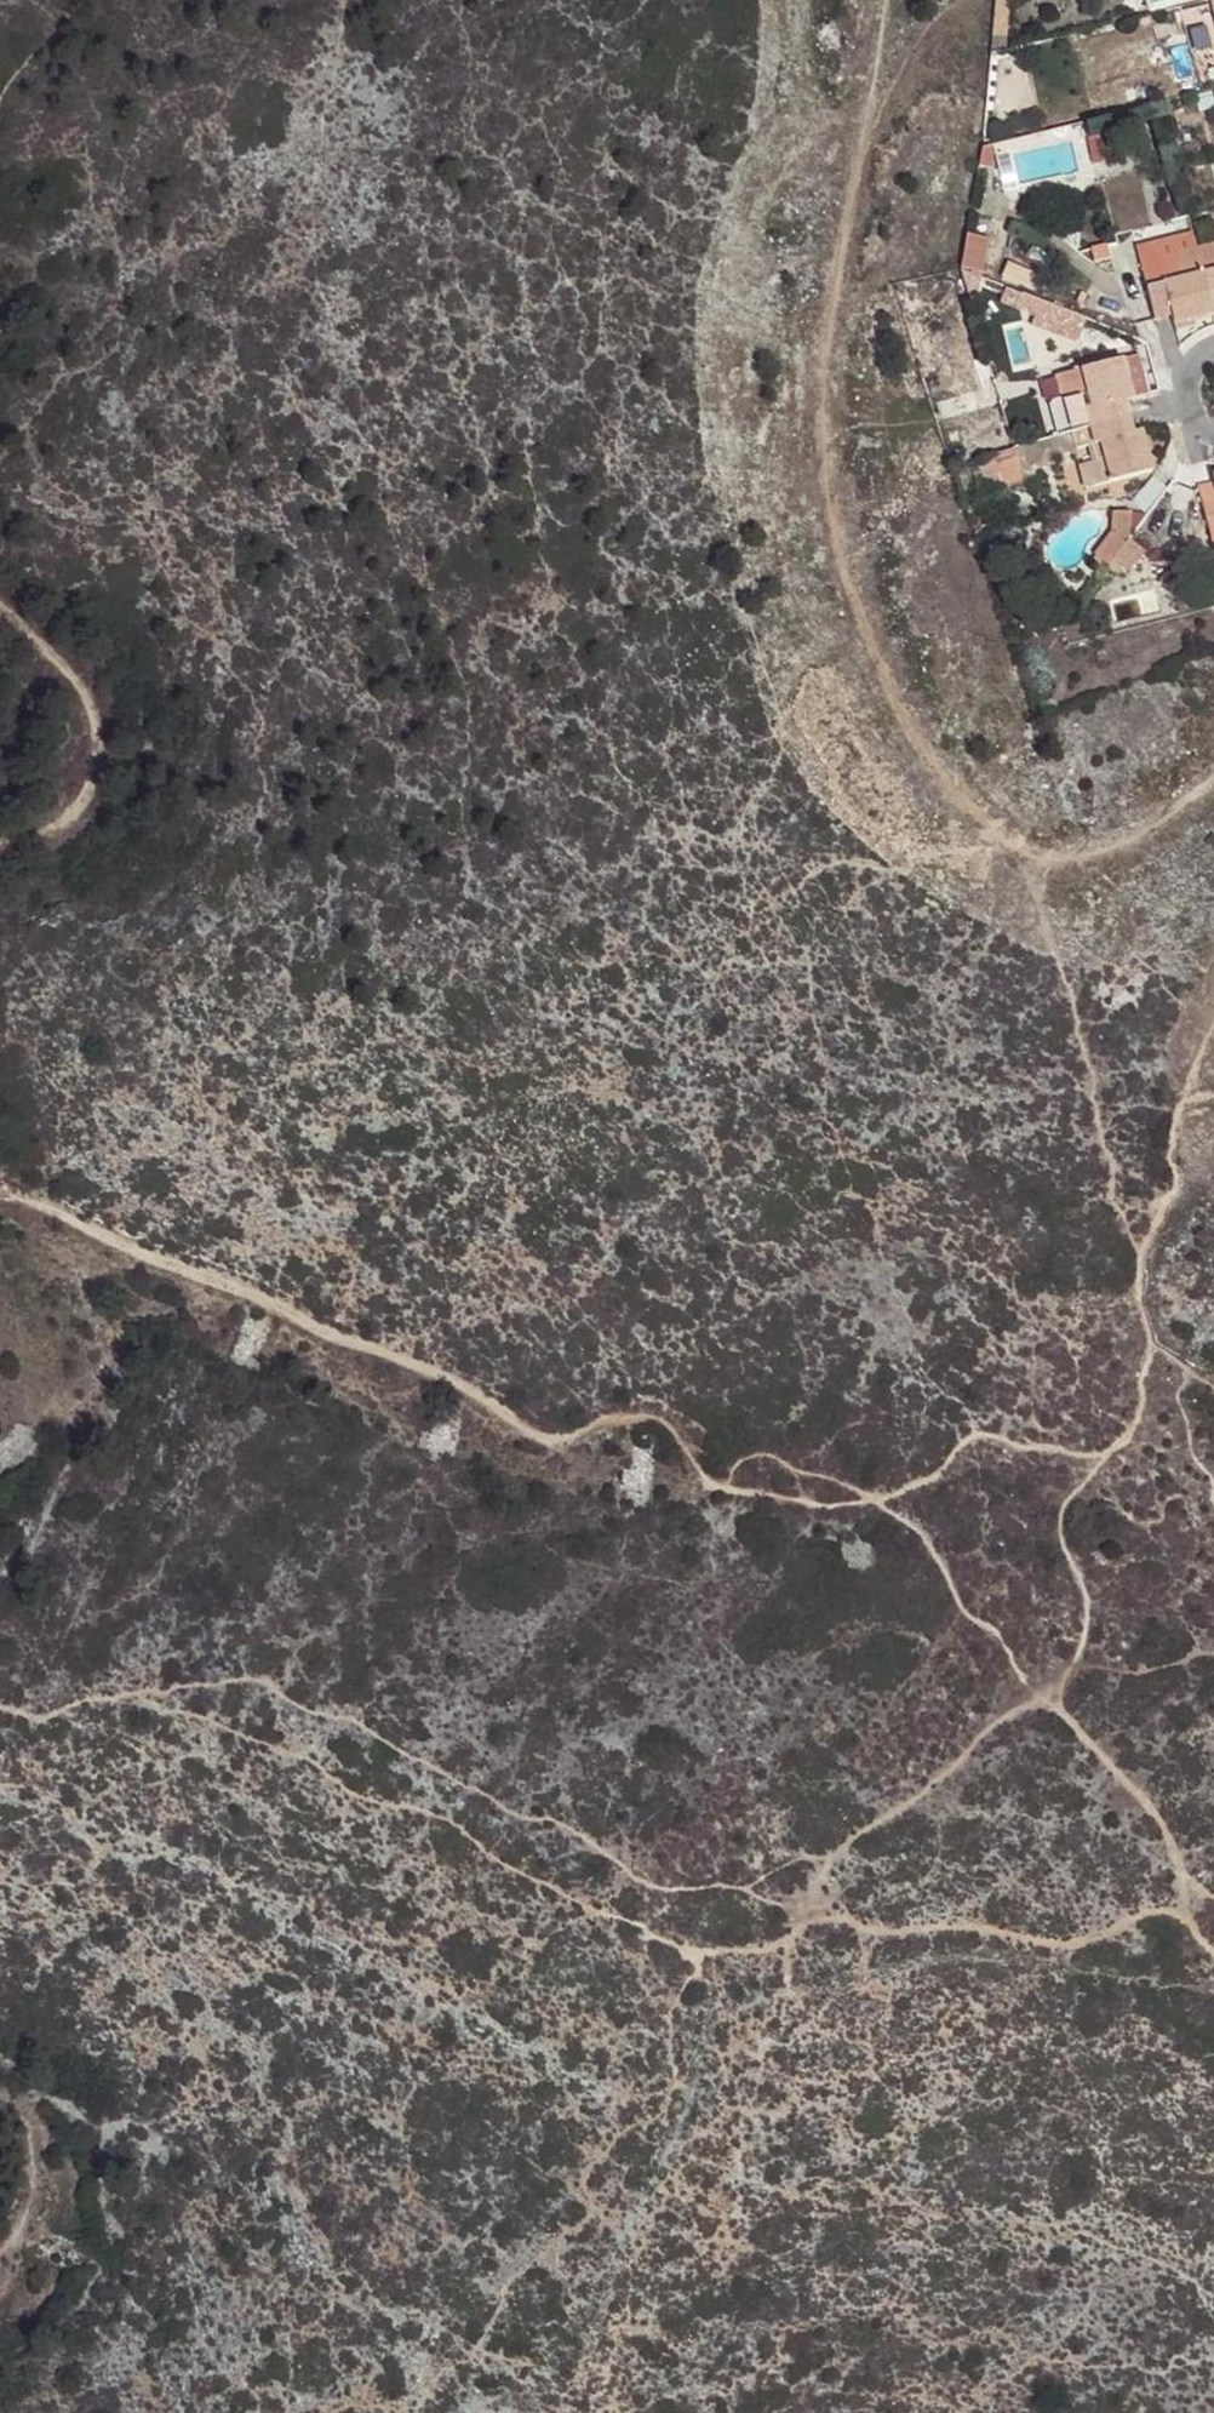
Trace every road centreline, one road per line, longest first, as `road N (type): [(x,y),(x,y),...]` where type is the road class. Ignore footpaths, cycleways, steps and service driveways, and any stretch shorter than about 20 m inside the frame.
road 1 (track): [(1213,771),(1118,840),(1033,854),(995,834),(952,789),(884,684),(835,546),(822,425),(829,317),(884,0)]
road 2 (track): [(0,1199),(70,1217),(481,1392),(532,1429)]

